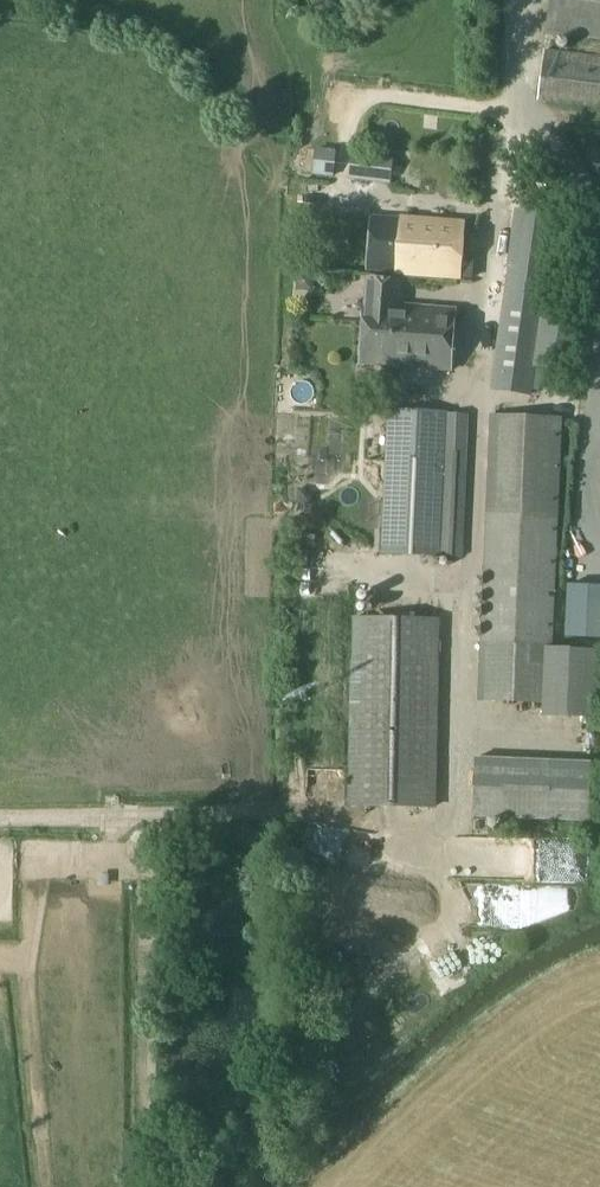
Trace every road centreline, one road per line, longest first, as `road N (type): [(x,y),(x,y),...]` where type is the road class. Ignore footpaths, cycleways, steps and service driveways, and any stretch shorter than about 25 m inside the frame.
road 1 (unclassified): [(504,177),(507,0)]

